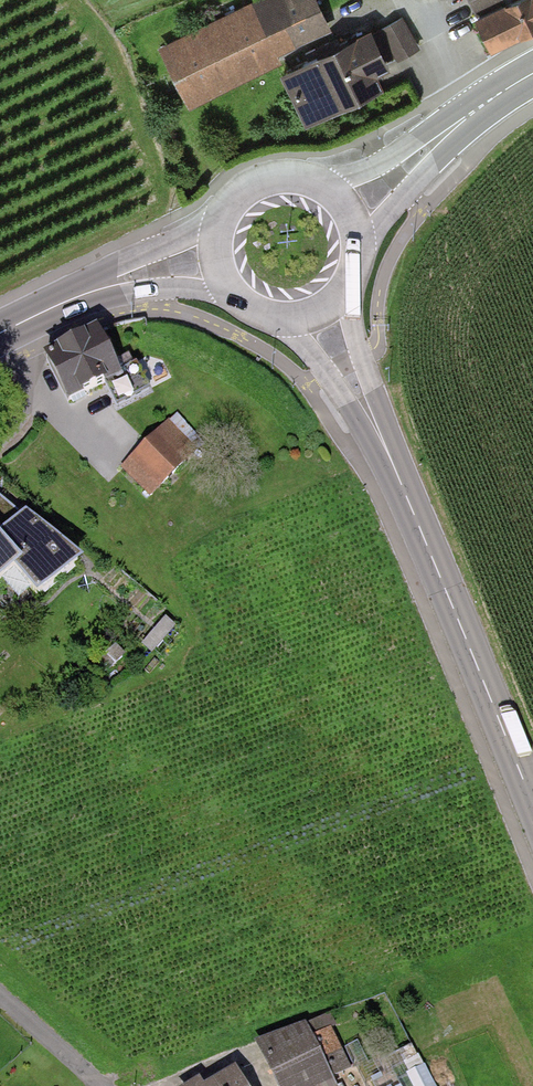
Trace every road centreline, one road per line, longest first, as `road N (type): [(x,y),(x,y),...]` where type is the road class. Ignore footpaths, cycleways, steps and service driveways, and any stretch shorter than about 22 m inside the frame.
road 1 (residential): [(321,312),(393,463),(532,807)]
road 2 (primary): [(343,202),(395,176),(532,74)]
road 3 (primary): [(21,323),(158,270),(221,262)]
road 4 (track): [(333,24),(383,3),(412,2),(429,11),(485,103)]
road 5 (primary): [(343,202),(307,179),(262,184),(228,215),(221,262)]
road 6 (residential): [(104,1085),(0,996)]
road 7 (primary): [(321,312),(351,284),(360,265),(357,222),(343,202)]
road 8 (primary): [(221,262),(240,297),(257,310),(299,318),(321,312)]
road 9 (residential): [(21,323),(36,353),(0,437)]

